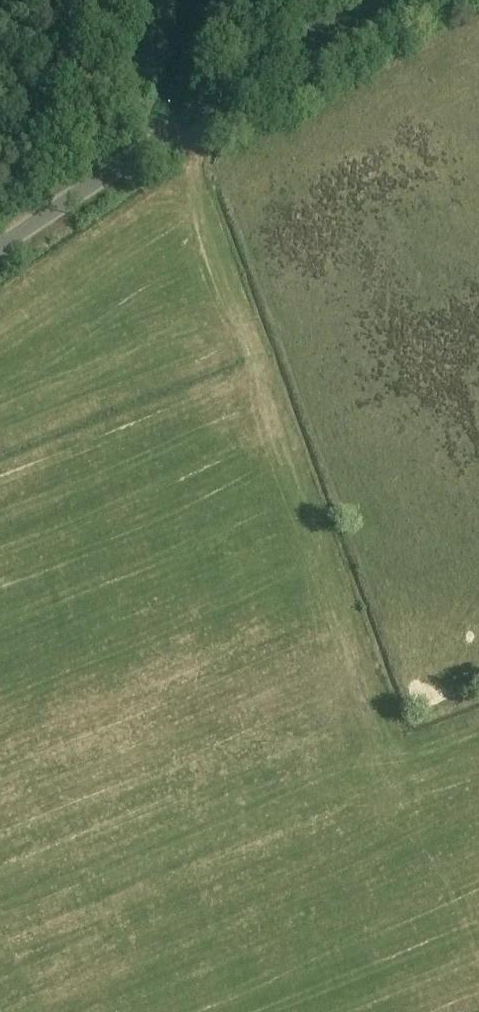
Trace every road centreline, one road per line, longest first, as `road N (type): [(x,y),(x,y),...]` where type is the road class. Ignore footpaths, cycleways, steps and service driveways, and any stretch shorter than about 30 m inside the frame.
road 1 (unclassified): [(0,246),(365,0)]

